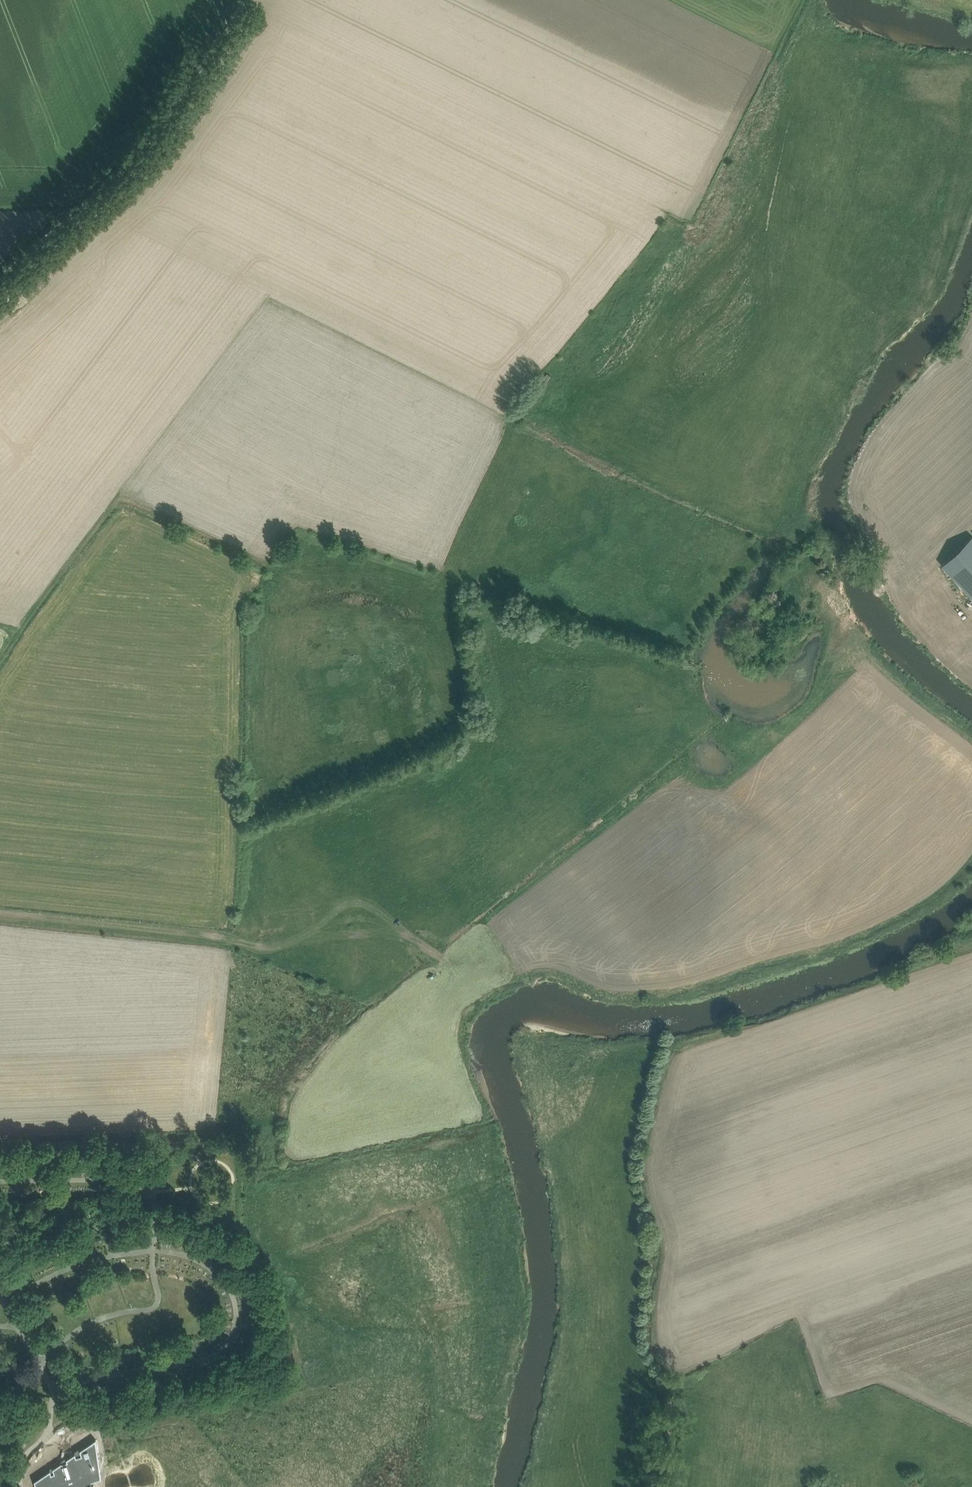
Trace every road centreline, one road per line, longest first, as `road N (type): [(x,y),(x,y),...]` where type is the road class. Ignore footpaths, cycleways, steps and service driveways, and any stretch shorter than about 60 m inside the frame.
road 1 (track): [(0,658),(118,496),(262,554)]
road 2 (track): [(214,41),(133,158),(0,275)]

